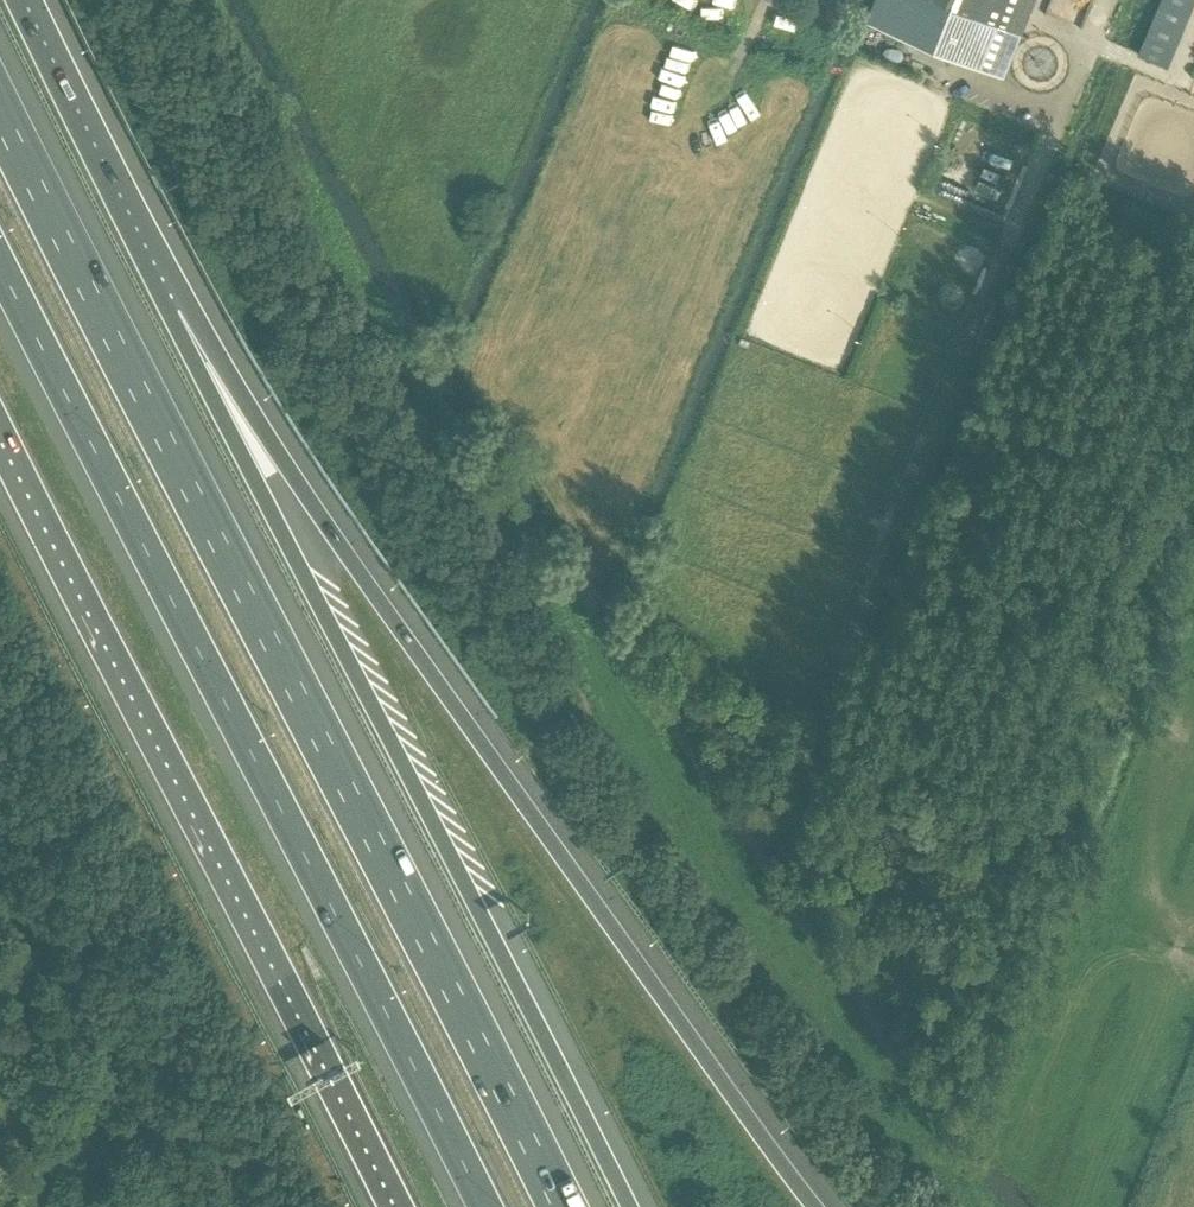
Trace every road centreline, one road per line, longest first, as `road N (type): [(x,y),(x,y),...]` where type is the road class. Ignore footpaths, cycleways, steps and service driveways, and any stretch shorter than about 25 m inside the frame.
road 1 (motorway): [(560,1206),(0,106)]
road 2 (motorway): [(815,1206),(170,315)]
road 3 (motorway): [(0,271),(344,924),(483,1206)]
road 4 (motorway): [(627,1206),(170,315)]
road 5 (motorway): [(0,433),(396,1206)]
road 6 (motorway): [(170,315),(22,0)]

